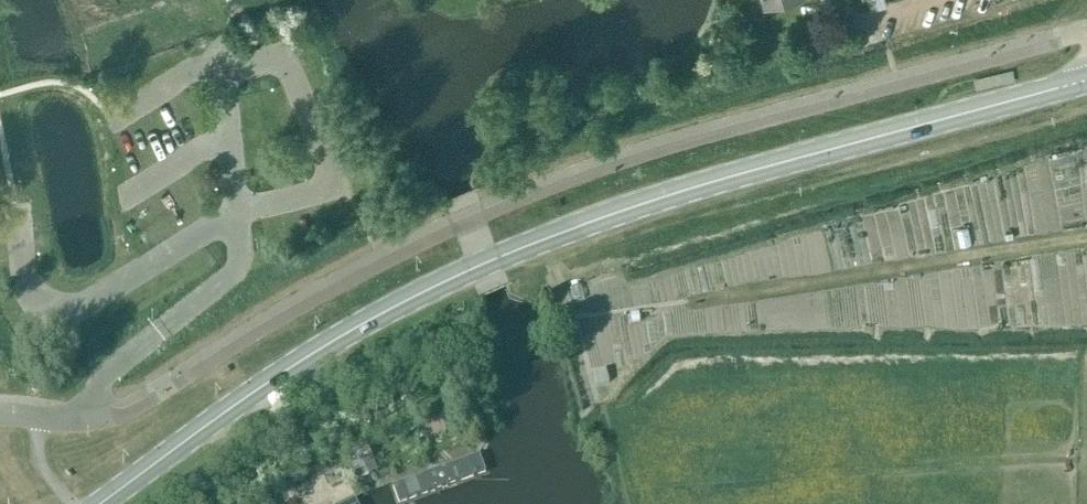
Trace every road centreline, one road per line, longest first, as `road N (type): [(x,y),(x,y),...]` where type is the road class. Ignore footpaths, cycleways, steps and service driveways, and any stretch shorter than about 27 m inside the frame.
road 1 (secondary): [(97,503),(324,344),(500,255),(670,193),(1086,81)]
road 2 (track): [(1086,233),(697,298)]

